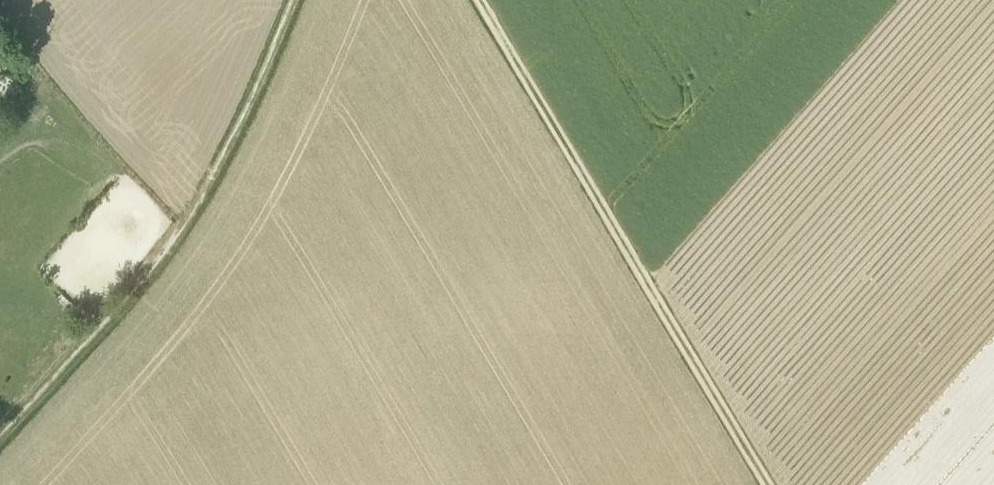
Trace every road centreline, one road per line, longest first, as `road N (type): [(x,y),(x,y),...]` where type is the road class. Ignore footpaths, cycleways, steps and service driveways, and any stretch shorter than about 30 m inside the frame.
road 1 (track): [(482,0),(775,484)]
road 2 (track): [(0,435),(168,250),(233,136),(293,0)]

